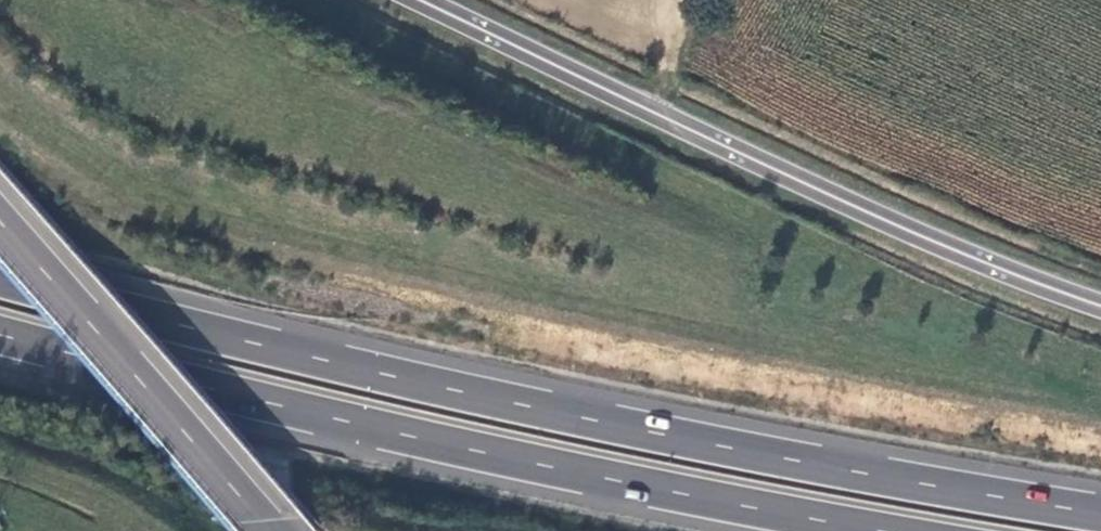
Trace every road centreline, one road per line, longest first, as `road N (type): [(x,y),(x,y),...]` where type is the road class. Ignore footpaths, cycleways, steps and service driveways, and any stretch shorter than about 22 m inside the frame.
road 1 (trunk): [(1100,512),(596,419),(0,277)]
road 2 (trunk): [(0,333),(361,425),(886,530)]
road 3 (unclassified): [(1100,306),(902,227),(418,0)]
road 4 (trunk): [(270,530),(0,223)]

